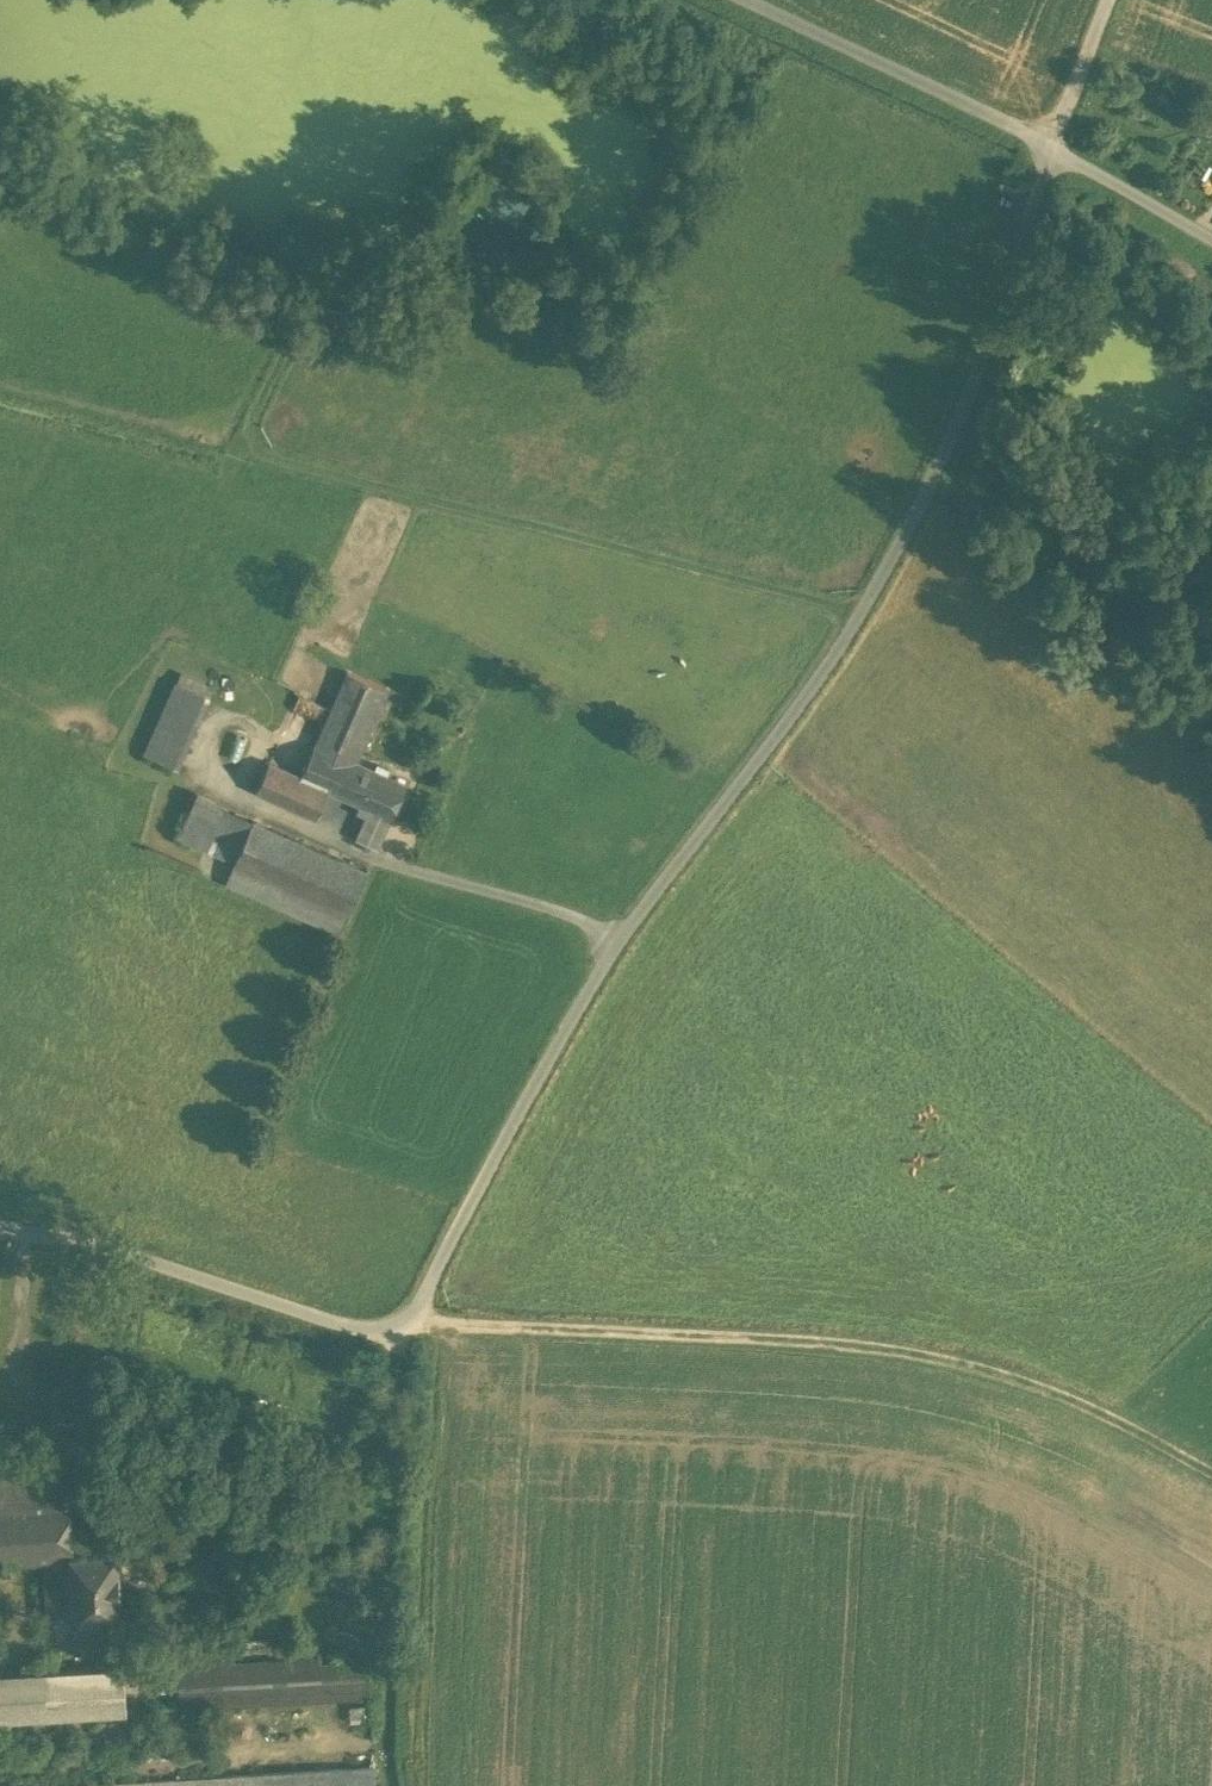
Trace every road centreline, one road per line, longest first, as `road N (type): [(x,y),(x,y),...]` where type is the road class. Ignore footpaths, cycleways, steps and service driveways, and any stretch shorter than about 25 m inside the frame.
road 1 (unclassified): [(1057,146),(989,345),(854,624),(619,939),(408,1314),(373,1330),(115,1251),(0,1228)]
road 2 (track): [(408,1314),(801,1336),(977,1362),(1104,1407),(1211,1465)]
road 3 (unclassified): [(753,0),(1057,146)]
road 4 (unclassified): [(1057,146),(1211,234)]
road 5 (unclassified): [(1057,146),(1126,0)]

